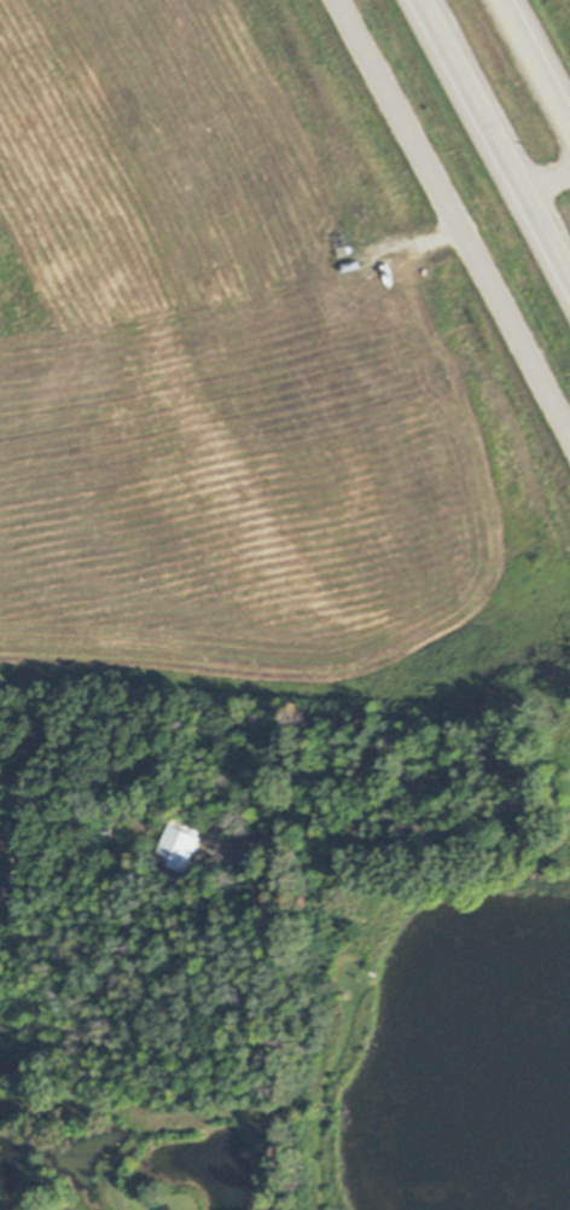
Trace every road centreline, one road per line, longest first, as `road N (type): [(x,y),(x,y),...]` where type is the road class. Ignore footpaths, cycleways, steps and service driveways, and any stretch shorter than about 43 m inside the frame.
road 1 (residential): [(335,0),(569,432)]
road 2 (motorway): [(422,0),(569,276)]
road 3 (motorway): [(569,126),(502,0)]

